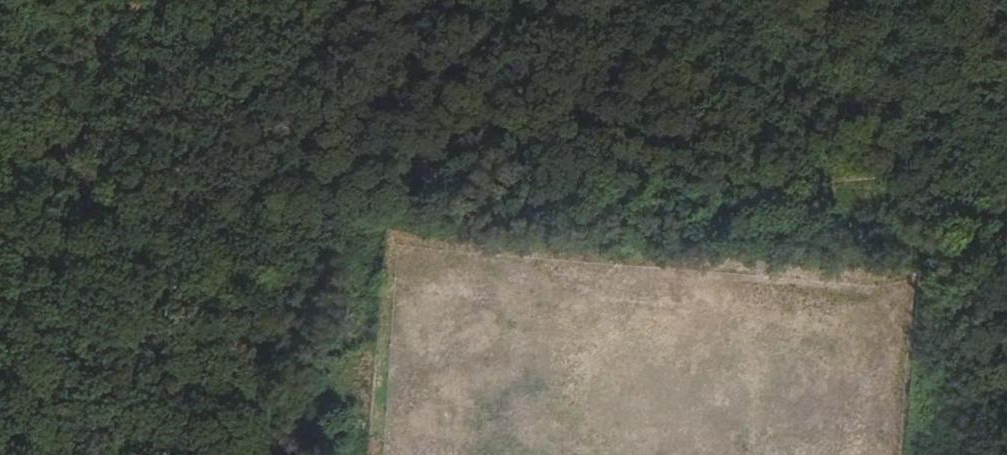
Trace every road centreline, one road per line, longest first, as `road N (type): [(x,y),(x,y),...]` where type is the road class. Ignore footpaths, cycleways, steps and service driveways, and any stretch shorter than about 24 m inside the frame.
road 1 (track): [(0,268),(63,265),(89,279),(80,351),(130,454)]

